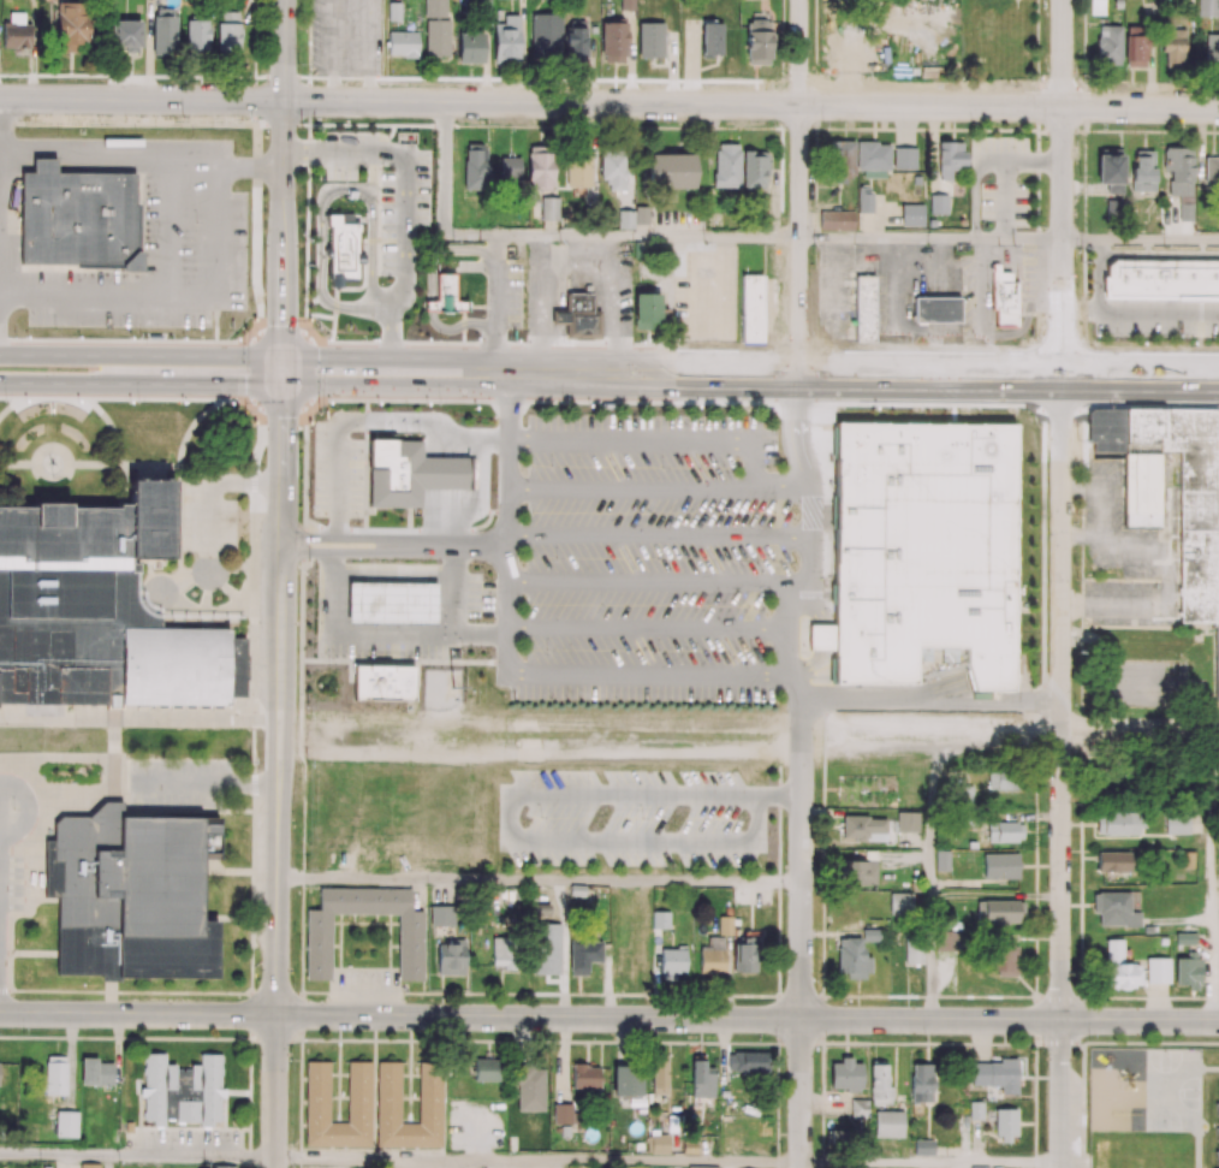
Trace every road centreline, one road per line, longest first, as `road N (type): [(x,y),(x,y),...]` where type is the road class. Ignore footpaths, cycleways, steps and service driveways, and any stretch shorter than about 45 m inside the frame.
road 1 (tertiary): [(1218,1022),(275,1014)]
road 2 (tertiary): [(1218,108),(284,101)]
road 3 (primary): [(1218,378),(403,370)]
road 4 (residential): [(1062,377),(1062,1021)]
road 5 (residential): [(802,704),(801,1167)]
road 6 (residential): [(1062,377),(1064,0)]
road 7 (residential): [(798,375),(800,0)]
road 8 (tertiary): [(281,370),(285,0)]
road 9 (tertiary): [(280,718),(275,1014)]
road 10 (tertiary): [(284,101),(0,99)]
road 11 (tertiary): [(275,1014),(0,1012)]
road 12 (tertiary): [(281,484),(280,718)]
road 13 (tertiary): [(275,1014),(274,1167)]
road 14 (residential): [(1062,1021),(1060,1167)]
road 15 (primary): [(0,383),(113,385),(142,370)]
road 16 (primary): [(142,370),(114,358),(0,356)]
road 17 (primary): [(281,370),(142,370)]
road 18 (primary): [(403,370),(281,370)]

